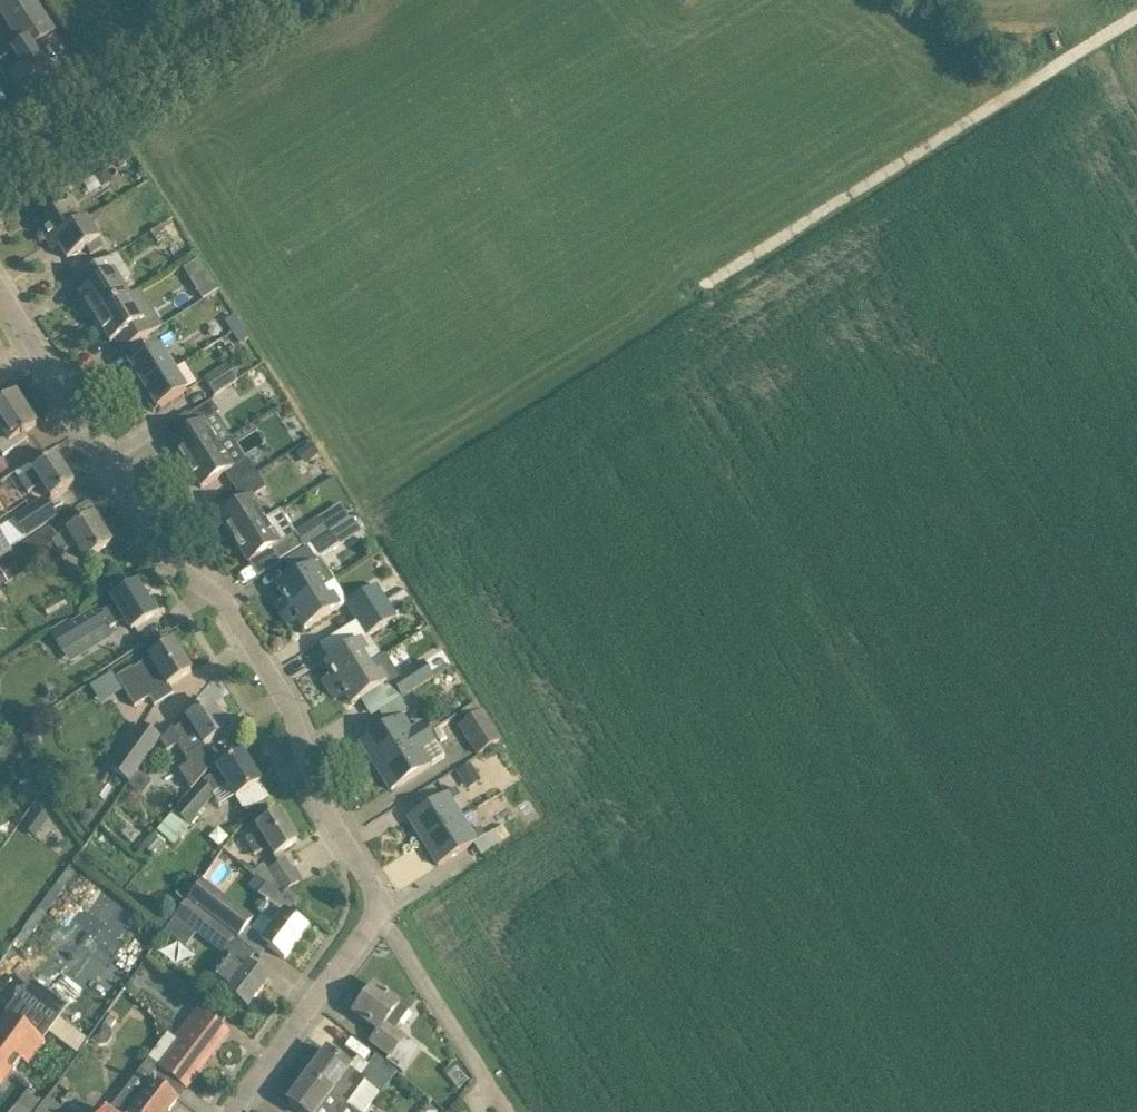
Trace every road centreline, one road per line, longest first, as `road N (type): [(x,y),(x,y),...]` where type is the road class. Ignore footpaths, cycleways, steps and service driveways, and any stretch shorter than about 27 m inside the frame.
road 1 (residential): [(383,904),(326,810),(287,701),(225,601),(170,560),(0,289)]
road 2 (tertiary): [(0,189),(299,0)]
road 3 (residential): [(231,1111),(383,904)]
road 4 (residential): [(383,904),(507,1111)]

